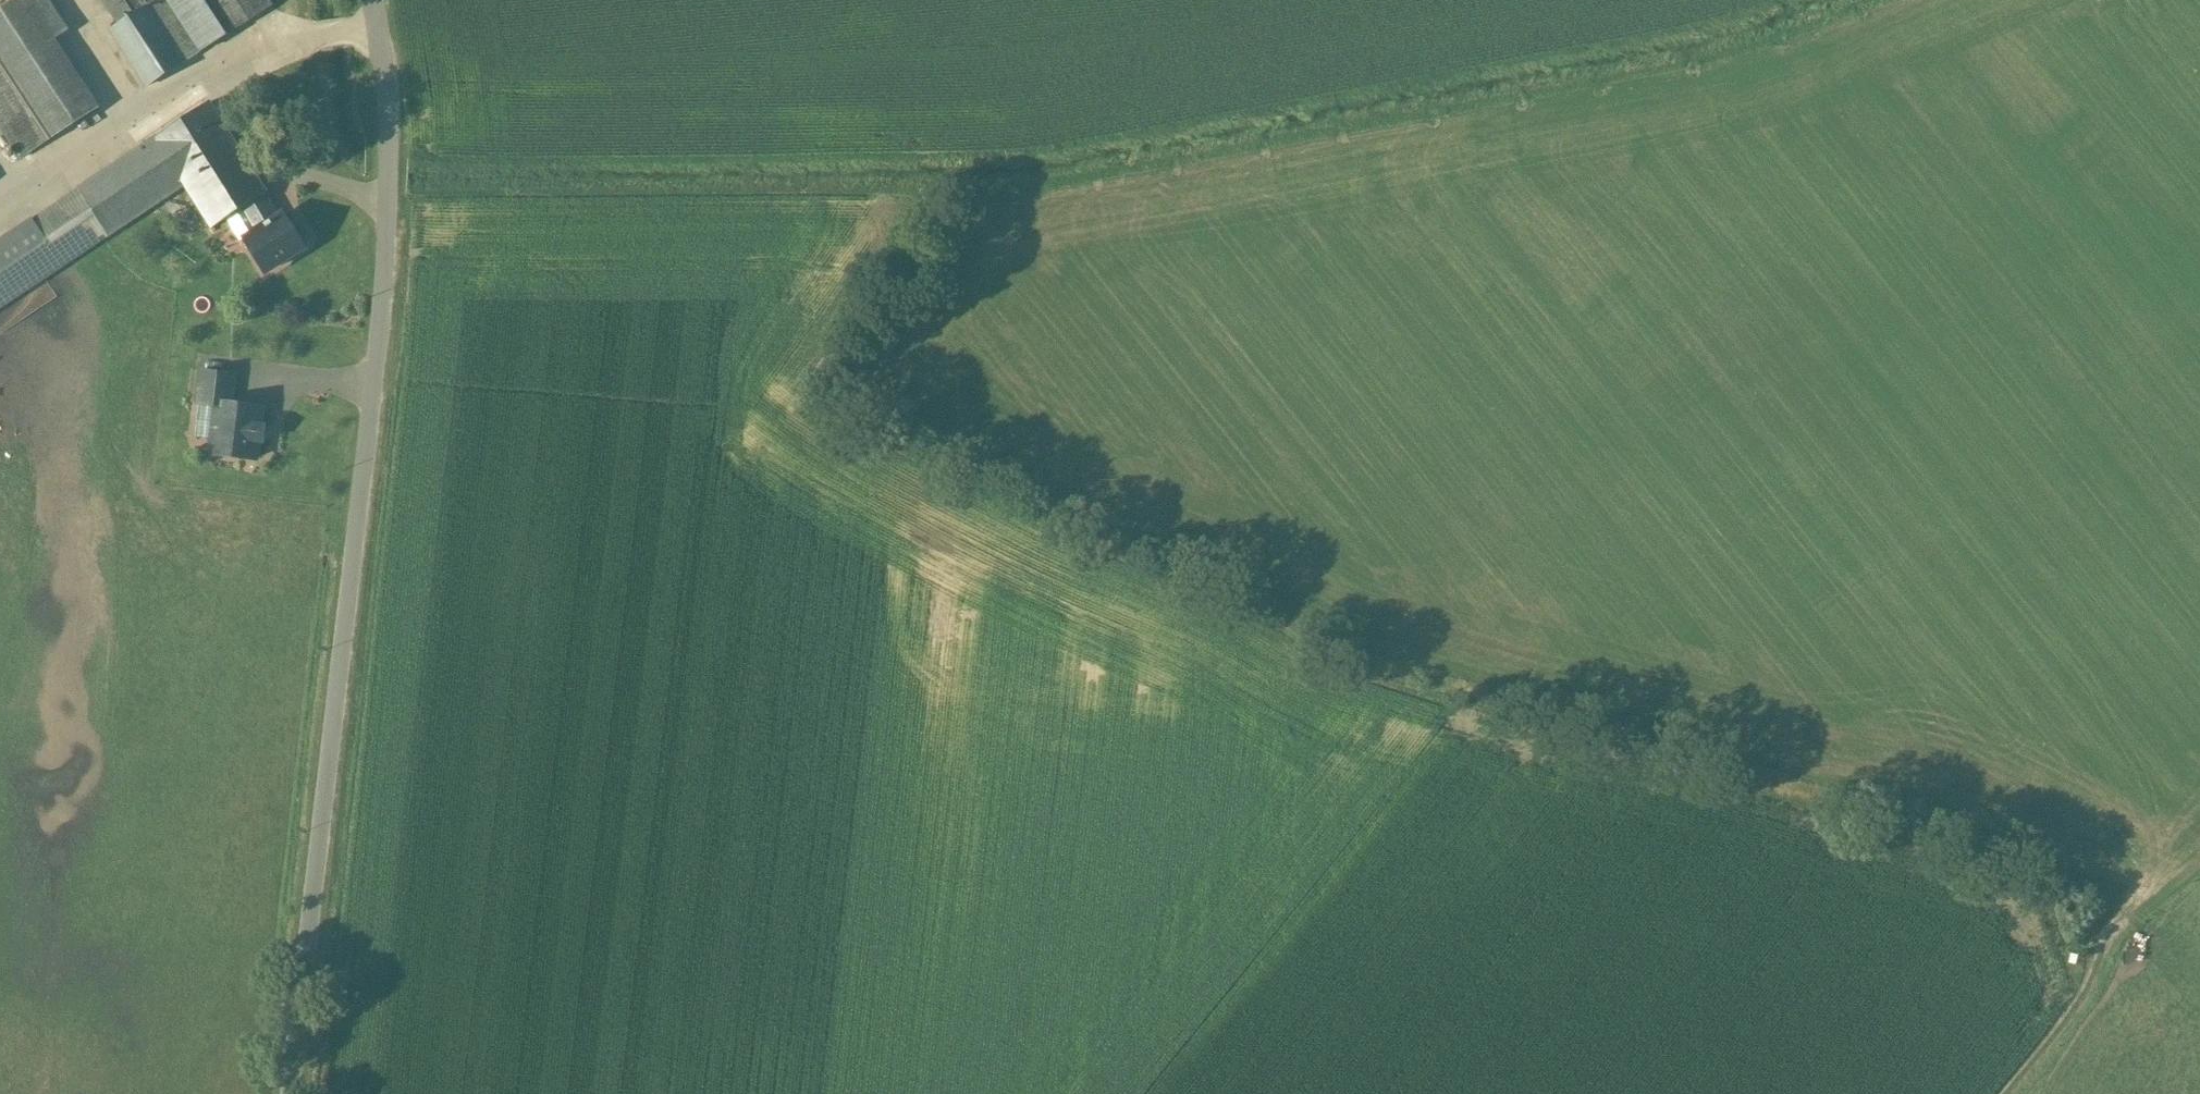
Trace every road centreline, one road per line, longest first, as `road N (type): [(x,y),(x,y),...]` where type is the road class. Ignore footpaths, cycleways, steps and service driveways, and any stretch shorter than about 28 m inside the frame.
road 1 (unclassified): [(303,1093),(335,896),(385,203),(375,0)]

